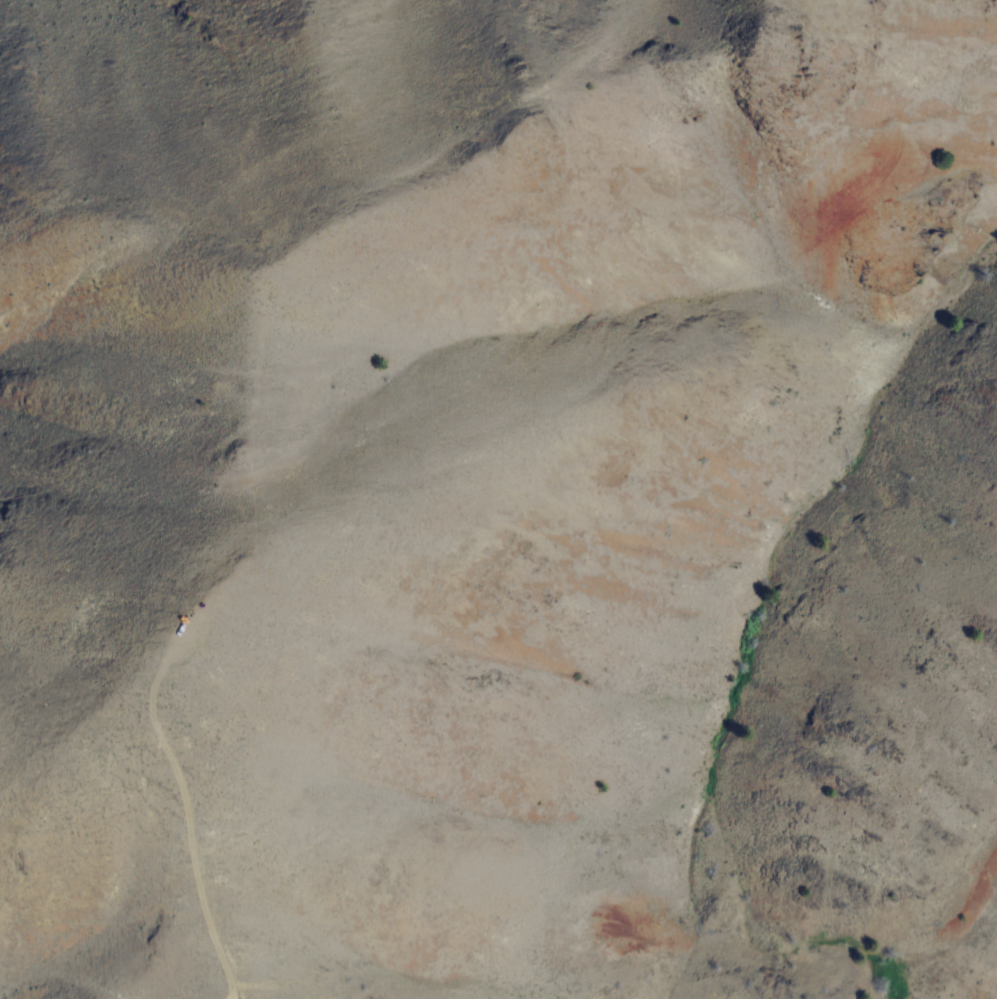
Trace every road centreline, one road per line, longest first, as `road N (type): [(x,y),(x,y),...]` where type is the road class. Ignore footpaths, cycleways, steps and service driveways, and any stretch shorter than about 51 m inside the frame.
road 1 (track): [(234,998),(208,927),(184,792),(152,718),(151,689),(195,616)]

